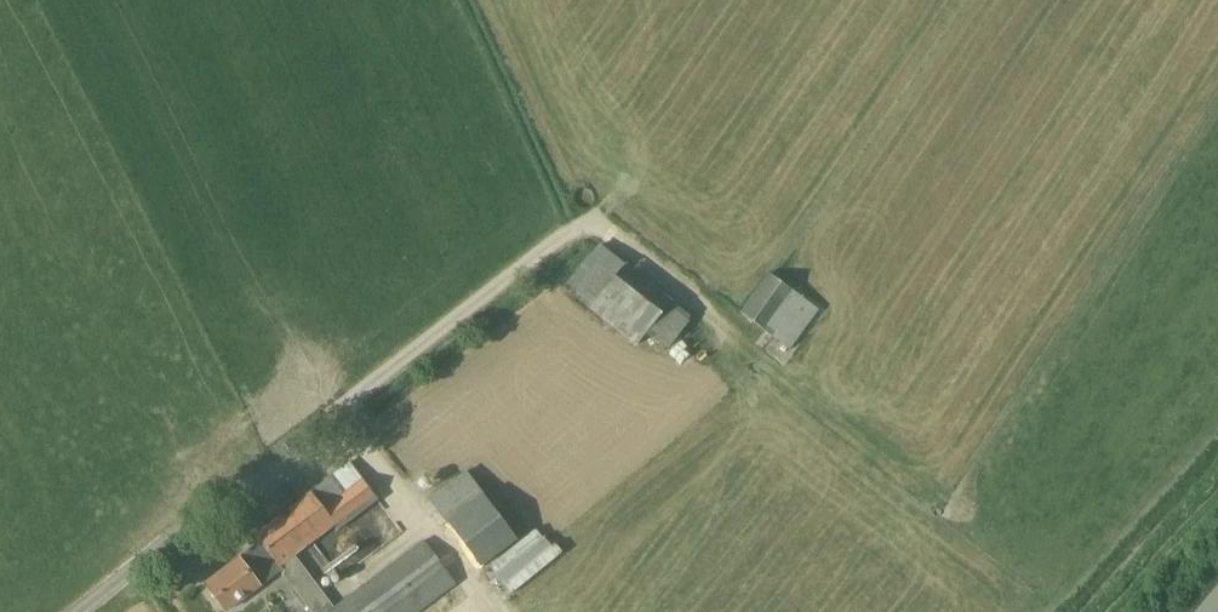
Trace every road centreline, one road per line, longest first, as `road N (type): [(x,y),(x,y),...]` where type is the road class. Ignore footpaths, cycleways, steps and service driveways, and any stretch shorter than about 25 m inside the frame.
road 1 (track): [(763,359),(611,231),(582,226),(336,412)]

